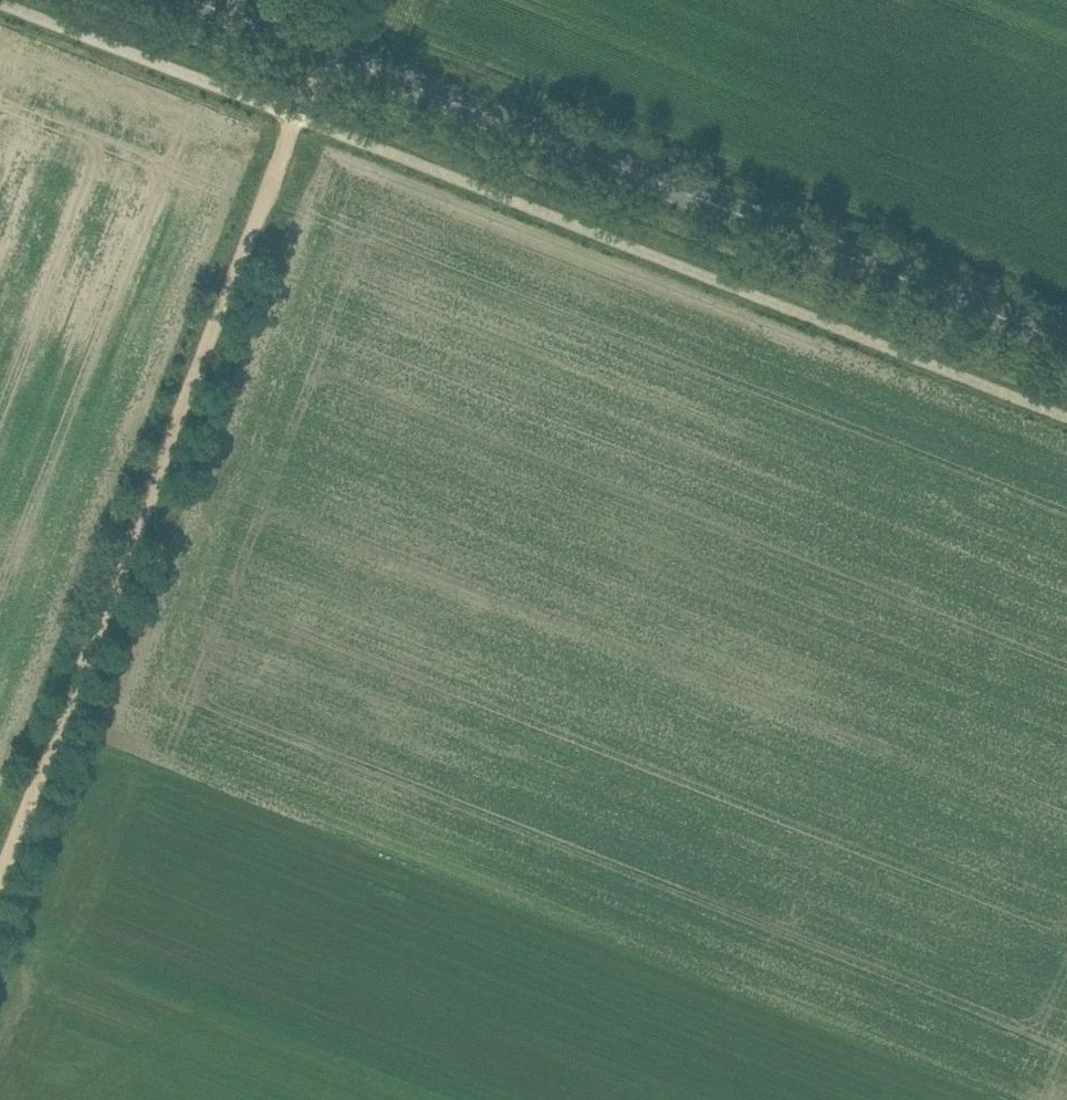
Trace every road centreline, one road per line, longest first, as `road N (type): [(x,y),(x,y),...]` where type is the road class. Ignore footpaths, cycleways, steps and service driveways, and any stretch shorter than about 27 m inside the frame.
road 1 (track): [(0,891),(320,58)]
road 2 (tertiary): [(1066,346),(320,58)]
road 3 (tertiary): [(320,58),(170,0)]

